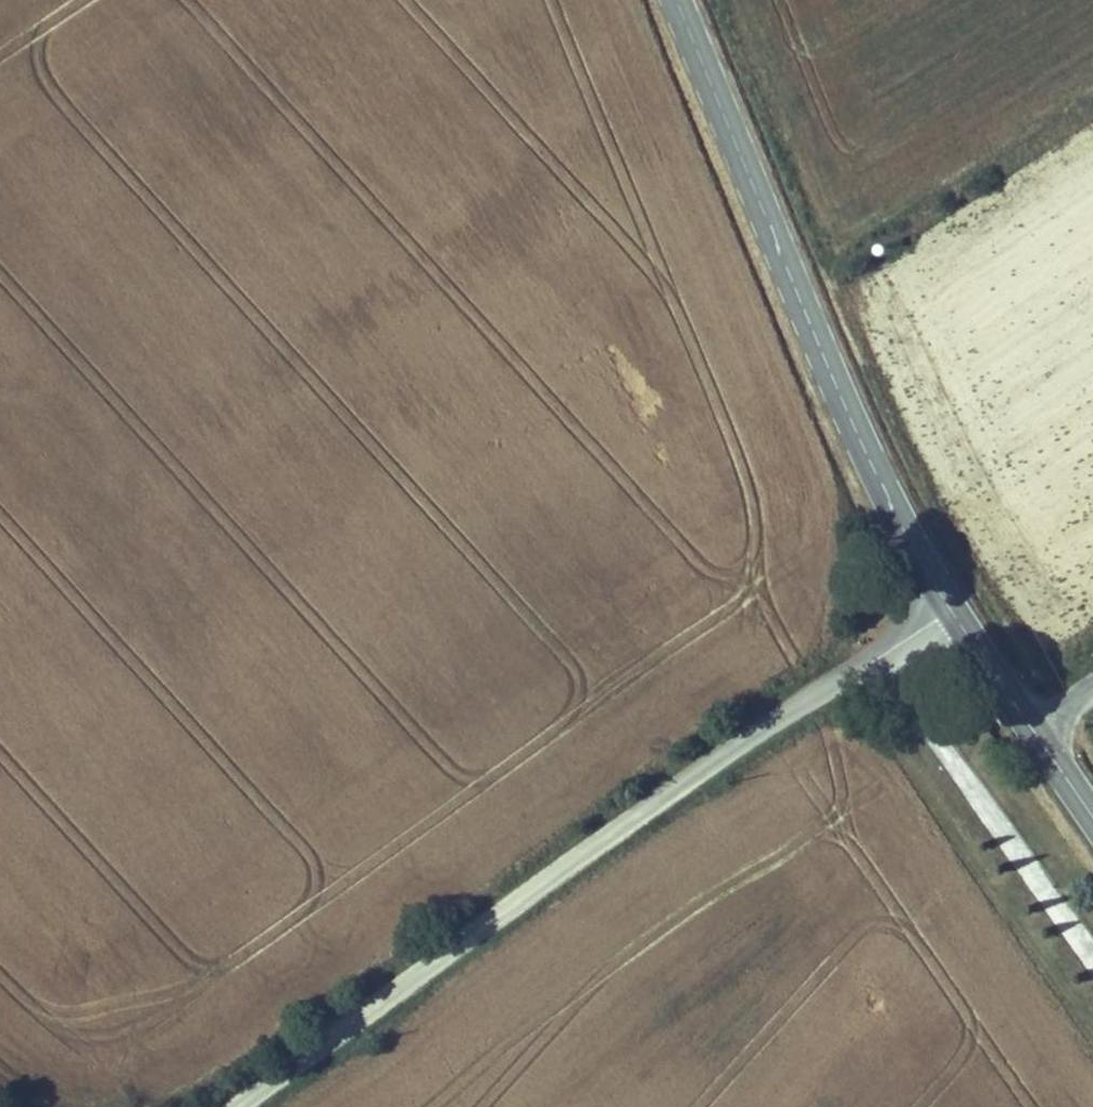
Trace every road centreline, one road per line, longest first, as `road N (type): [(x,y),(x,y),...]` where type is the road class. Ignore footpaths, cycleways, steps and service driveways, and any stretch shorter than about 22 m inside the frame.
road 1 (tertiary): [(948,602),(234,1106)]
road 2 (primary): [(682,0),(856,437),(948,602)]
road 3 (primary): [(948,602),(1039,732)]

